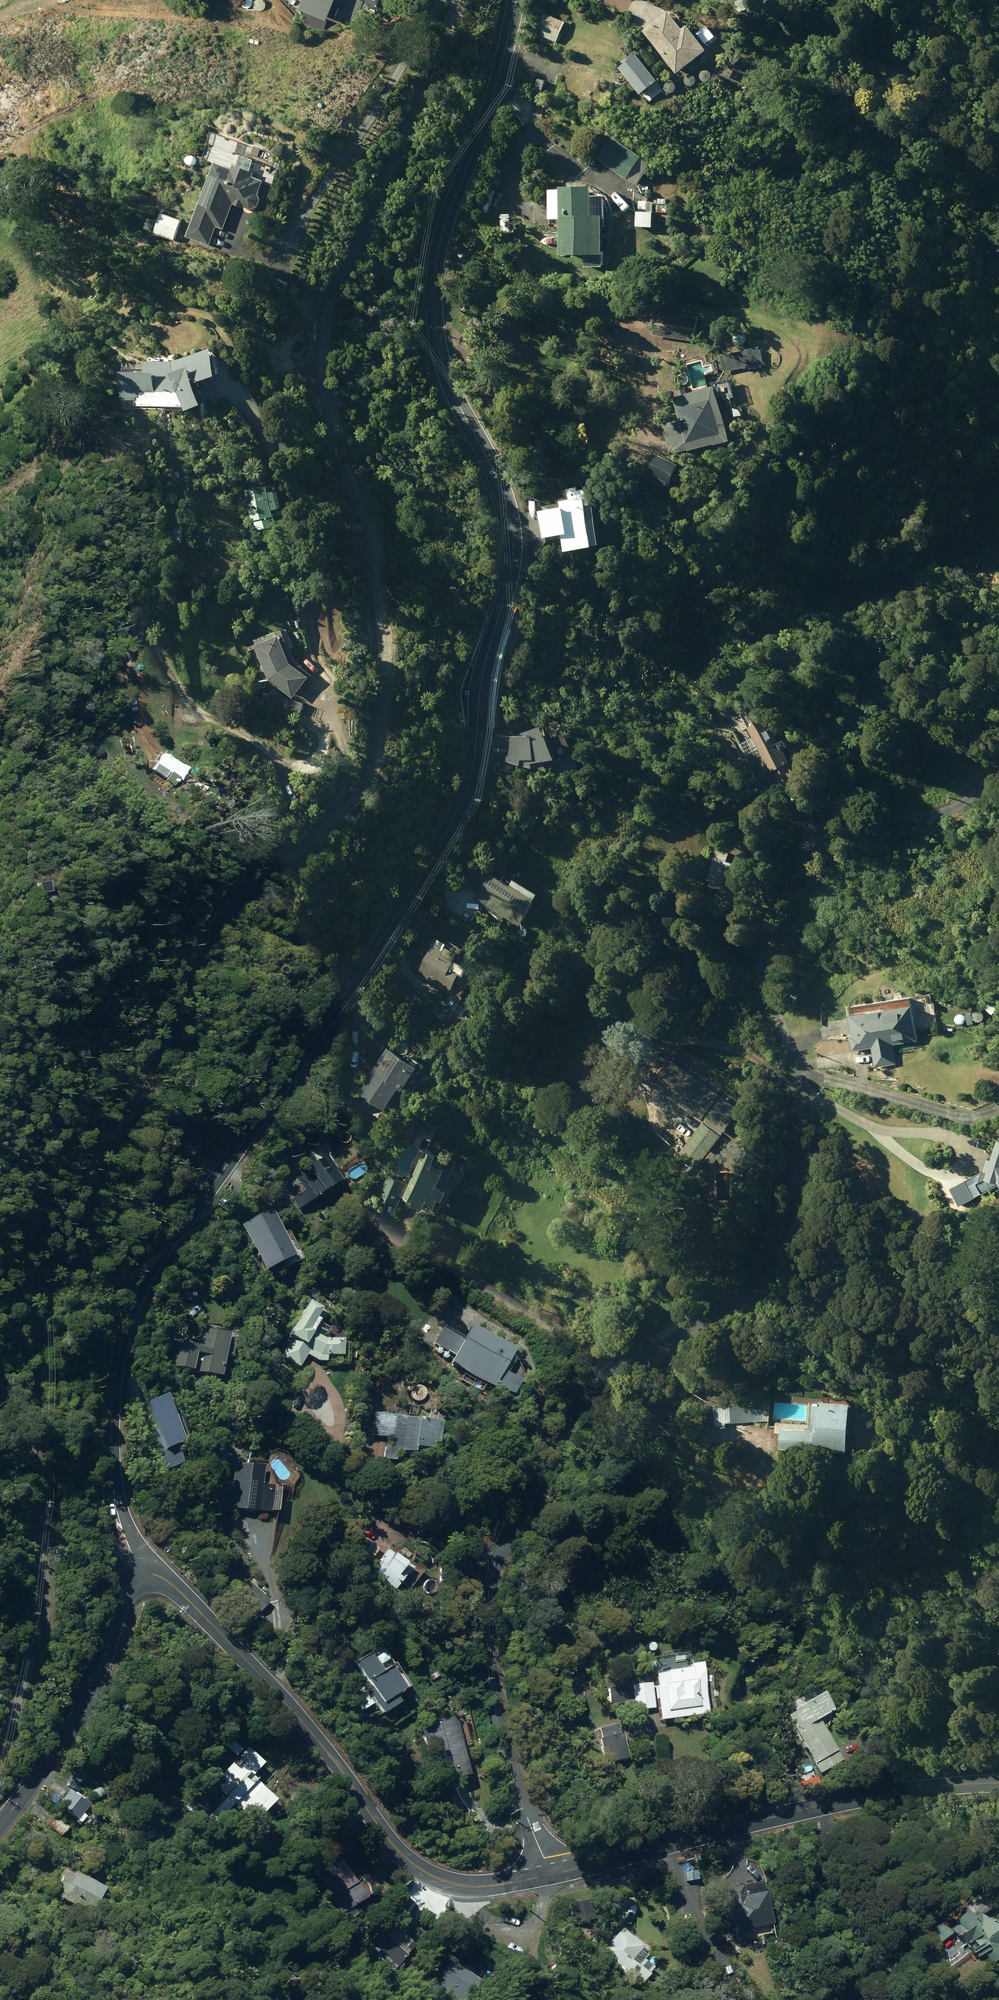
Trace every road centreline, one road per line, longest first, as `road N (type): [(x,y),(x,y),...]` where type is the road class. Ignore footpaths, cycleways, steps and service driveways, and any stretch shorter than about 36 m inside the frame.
road 1 (residential): [(0,1750),(47,1598),(31,1415),(51,1272),(206,931),(334,822),(378,758),(386,688),(374,567),(323,354),(334,303),(463,0)]
road 2 (secondary): [(516,0),(497,83),(435,256),(432,313),(446,379),(499,479),(513,534),(509,580),(478,685),(474,770),(448,846),(129,1312),(112,1412),(114,1491)]
road 3 (residential): [(799,1094),(792,1237),(777,1268),(736,1300),(636,1352),(582,1399),(494,1535),(480,1613),(487,1674),(551,1875)]
road 4 (tertiary): [(551,1875),(469,1887),(431,1879),(398,1852),(313,1735),(210,1621),(168,1585),(143,1579)]
road 5 (tertiary): [(998,1785),(859,1800),(551,1875)]
road 6 (track): [(0,391),(71,336),(165,305),(217,327),(232,354),(228,388)]
road 7 (secondary): [(125,1587),(104,1656),(71,1721),(0,1824)]

